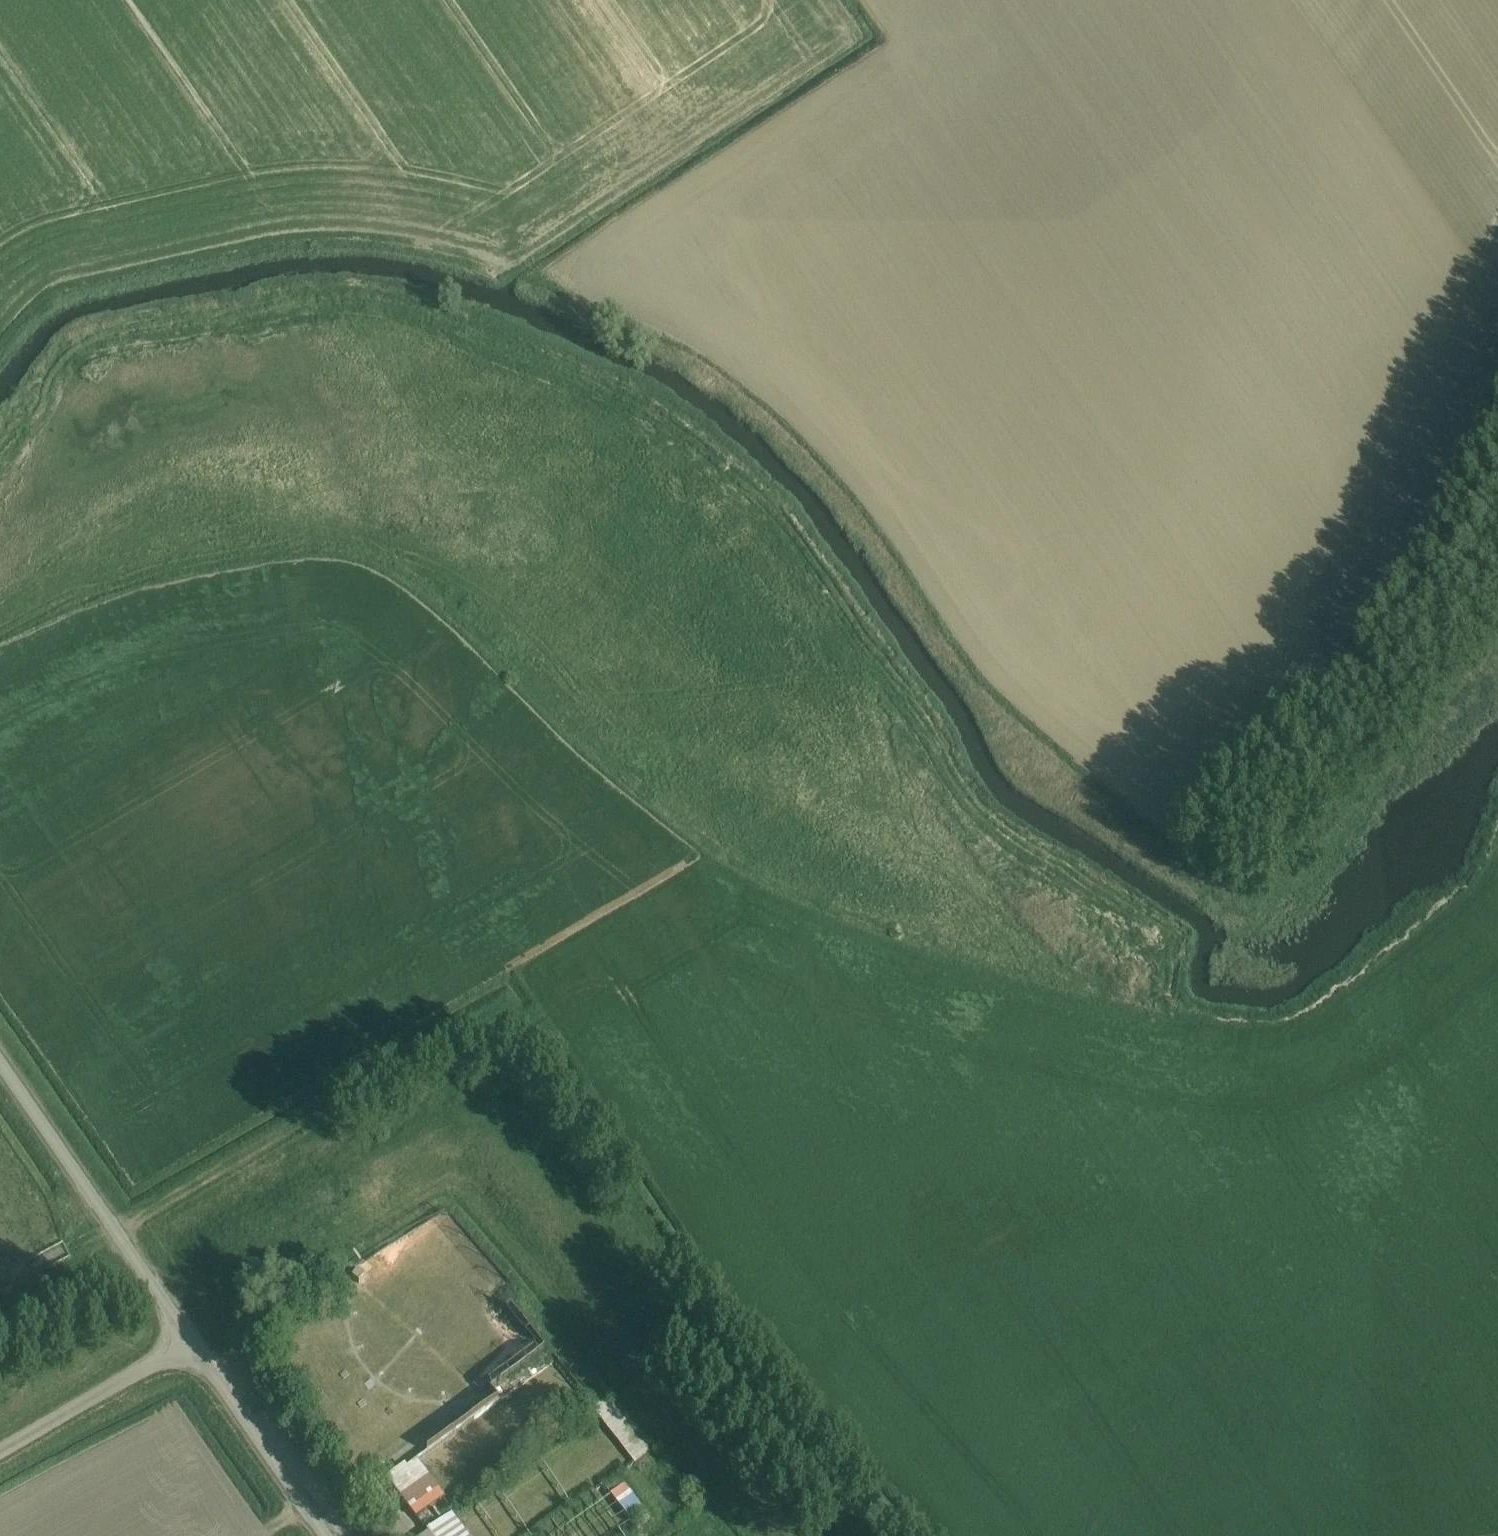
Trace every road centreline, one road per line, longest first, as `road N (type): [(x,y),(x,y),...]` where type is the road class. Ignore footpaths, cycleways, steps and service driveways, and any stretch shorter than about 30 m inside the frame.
road 1 (unclassified): [(186,1335),(0,1068)]
road 2 (unclassified): [(331,1535),(186,1335)]
road 3 (unclassified): [(0,1455),(186,1335)]

